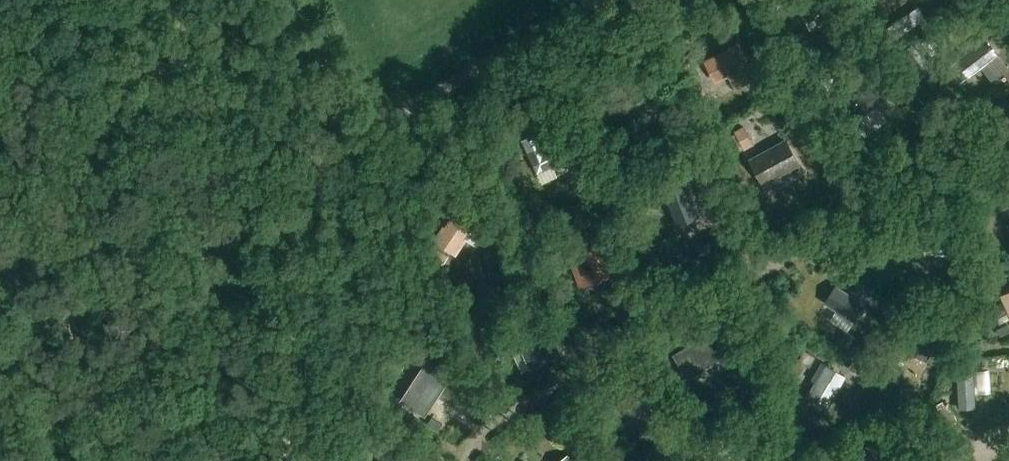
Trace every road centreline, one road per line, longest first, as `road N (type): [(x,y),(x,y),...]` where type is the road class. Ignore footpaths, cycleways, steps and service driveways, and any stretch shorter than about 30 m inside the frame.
road 1 (track): [(289,460),(312,182),(336,150),(600,0)]
road 2 (track): [(0,343),(324,165)]

